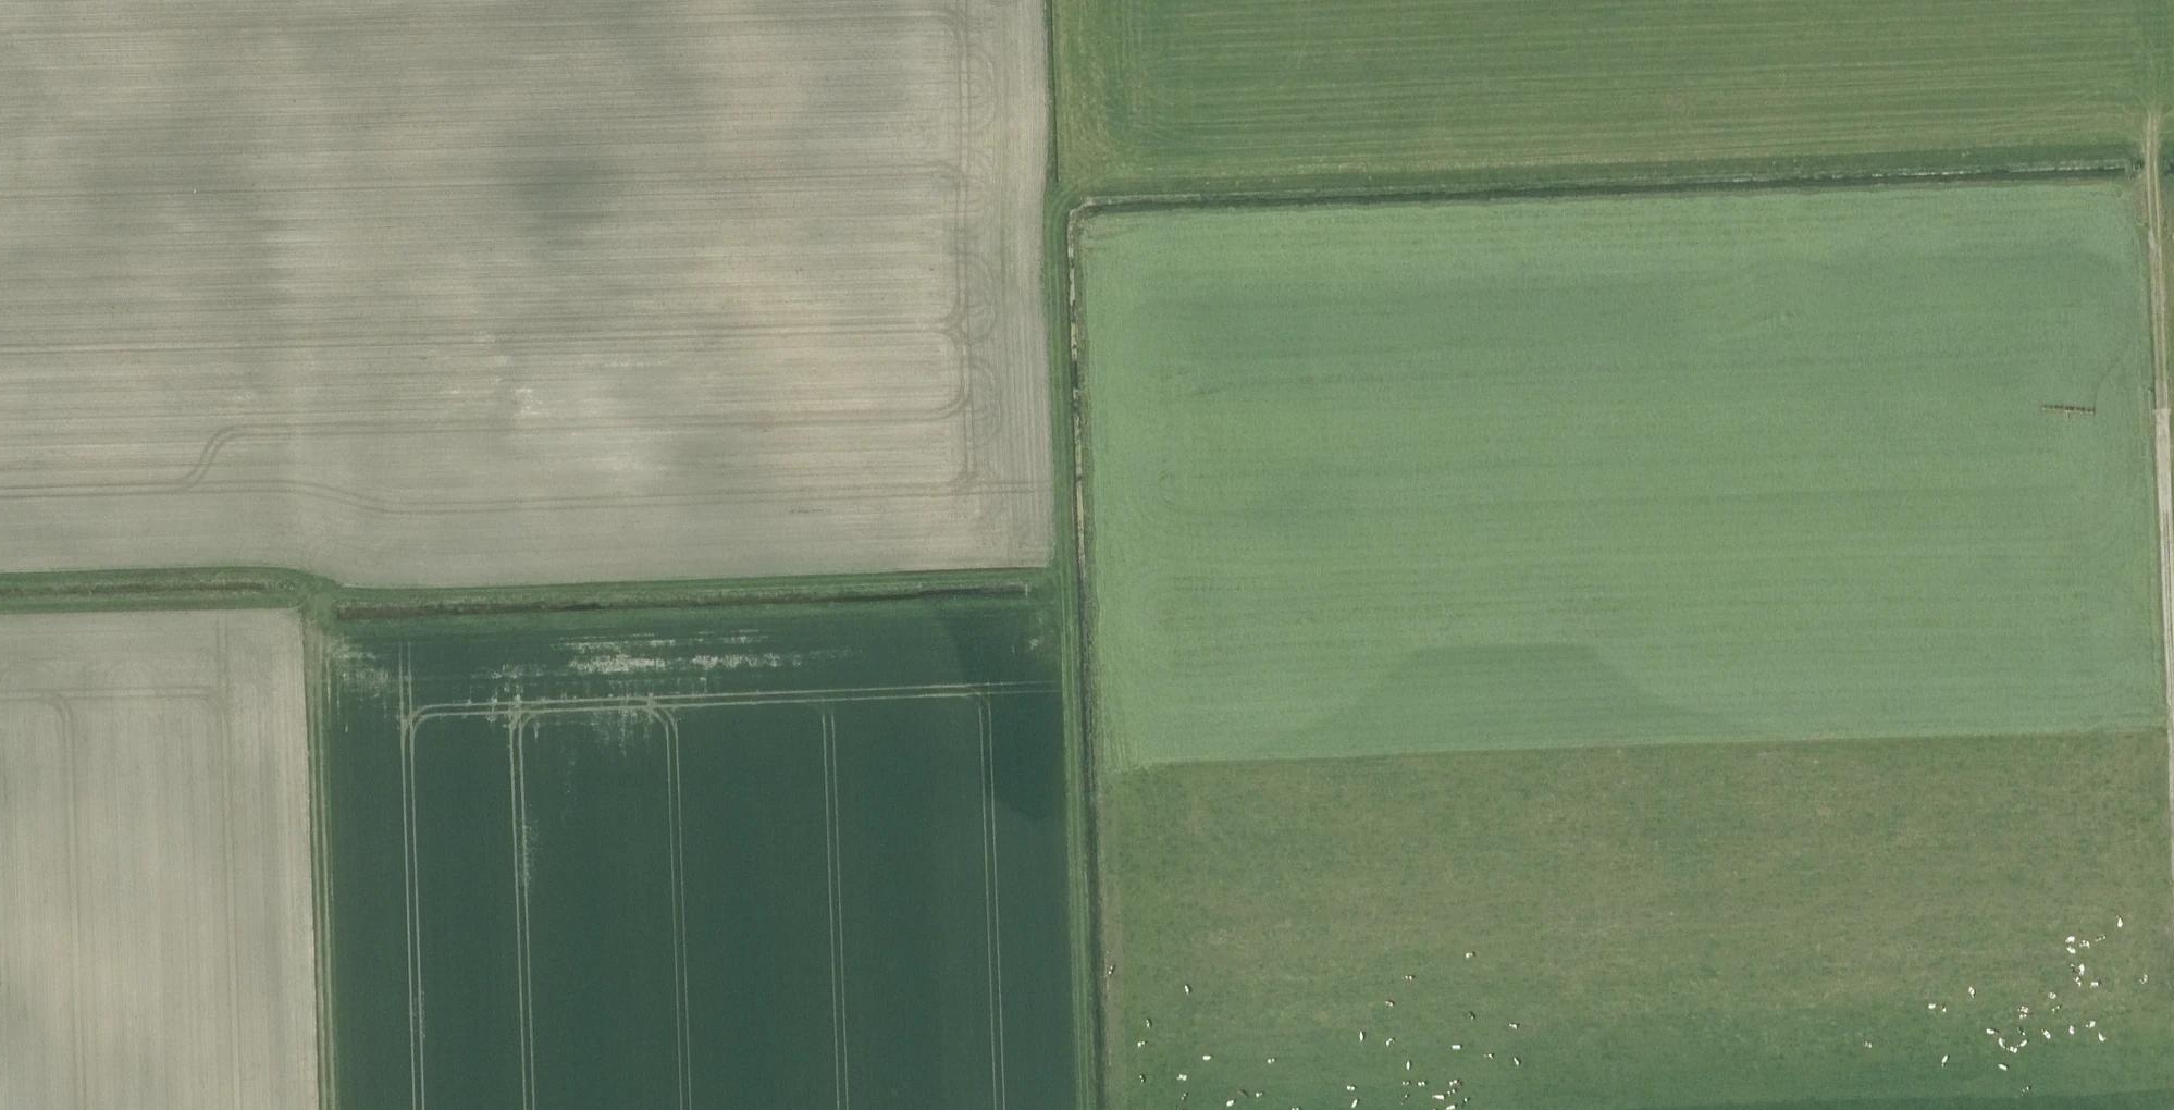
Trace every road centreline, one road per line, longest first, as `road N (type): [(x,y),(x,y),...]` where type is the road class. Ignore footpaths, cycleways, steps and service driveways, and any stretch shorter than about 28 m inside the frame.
road 1 (track): [(2153,176),(2173,751)]
road 2 (track): [(326,1109),(310,591)]

